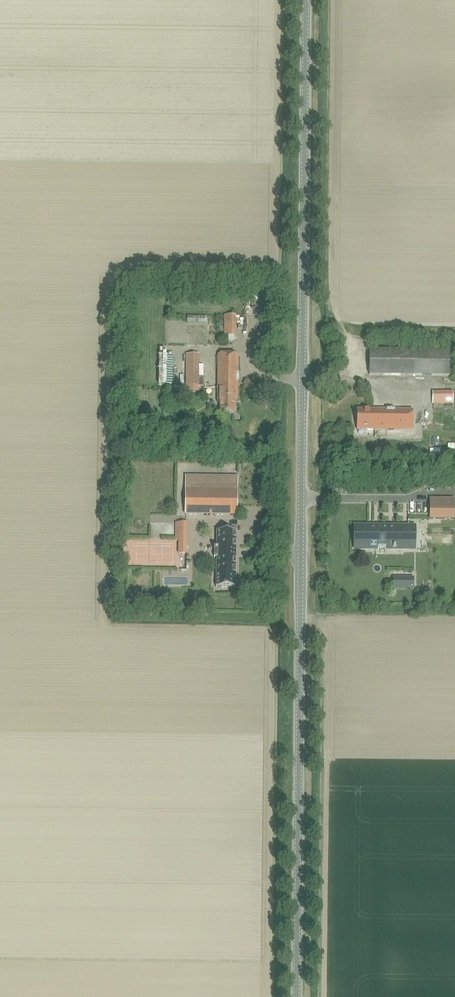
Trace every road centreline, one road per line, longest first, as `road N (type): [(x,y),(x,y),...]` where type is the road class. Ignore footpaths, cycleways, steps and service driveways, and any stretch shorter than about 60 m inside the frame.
road 1 (unclassified): [(306,0),(296,996)]

